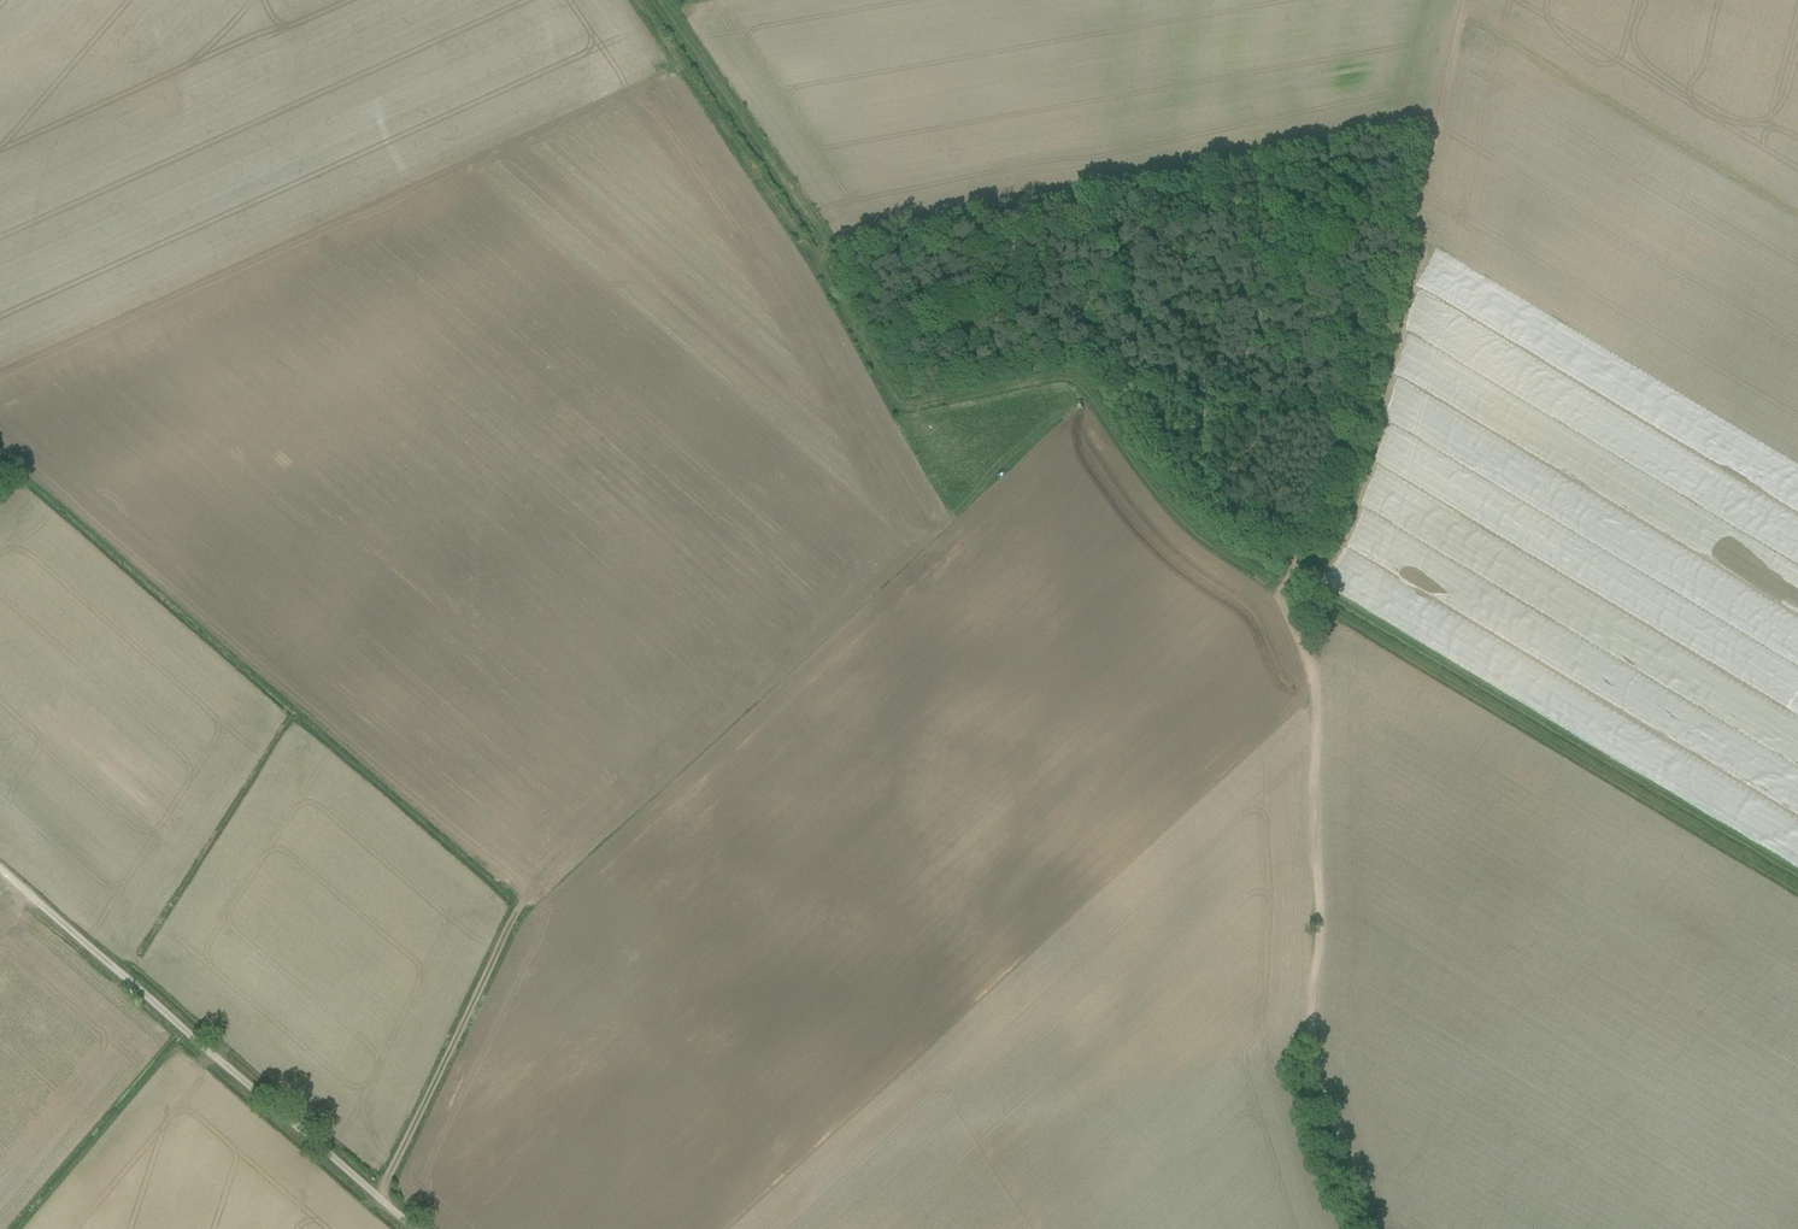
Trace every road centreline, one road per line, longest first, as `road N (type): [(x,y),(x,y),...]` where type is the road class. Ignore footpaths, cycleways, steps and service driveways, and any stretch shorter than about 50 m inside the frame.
road 1 (track): [(663,0),(834,249),(826,270),(898,408),(1075,372),(1173,506),(1208,542),(1286,589)]
road 2 (track): [(1372,1228),(1314,1047),(1319,923),(1309,664),(1284,622),(1286,589)]
road 3 (track): [(1286,589),(1387,310),(1466,0)]
road 4 (unclassified): [(415,1228),(0,869)]

